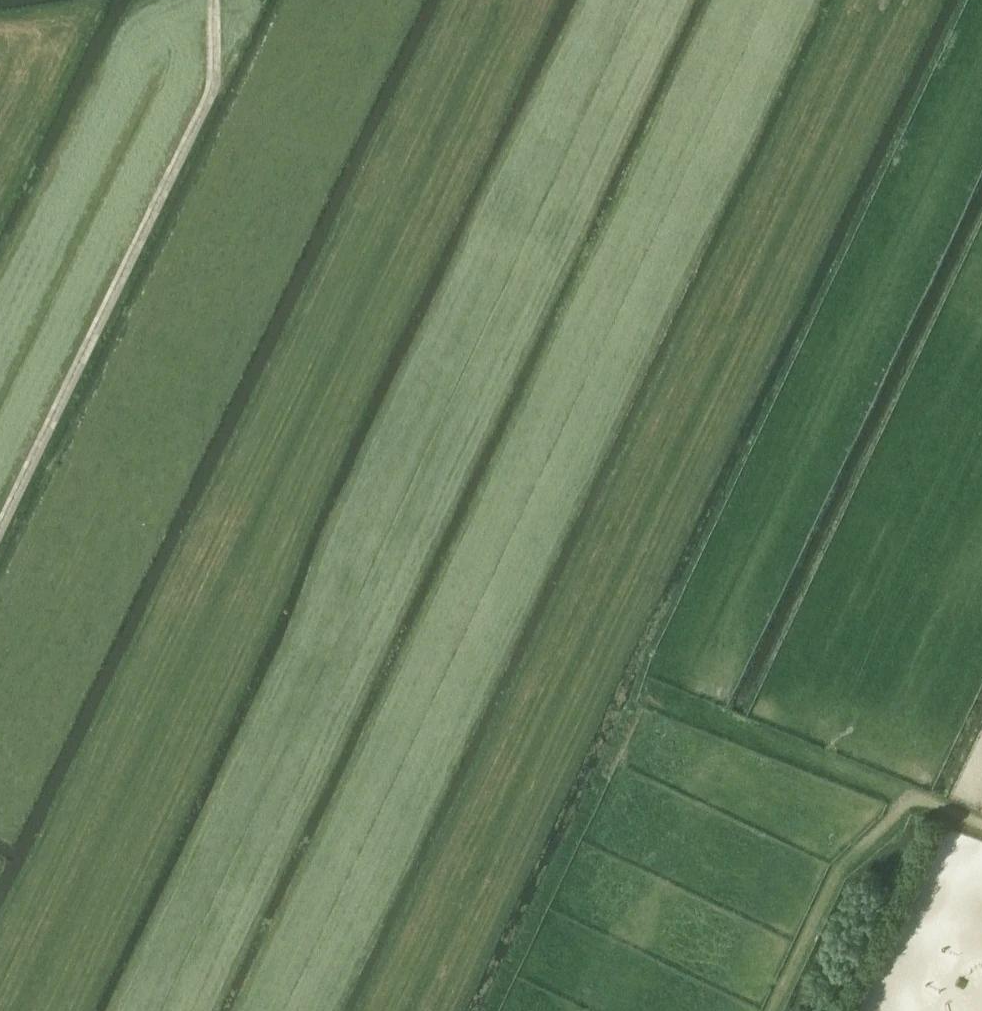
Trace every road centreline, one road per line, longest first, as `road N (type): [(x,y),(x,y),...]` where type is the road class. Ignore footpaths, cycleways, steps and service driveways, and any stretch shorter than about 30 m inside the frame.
road 1 (track): [(0,530),(213,97),(216,0)]

